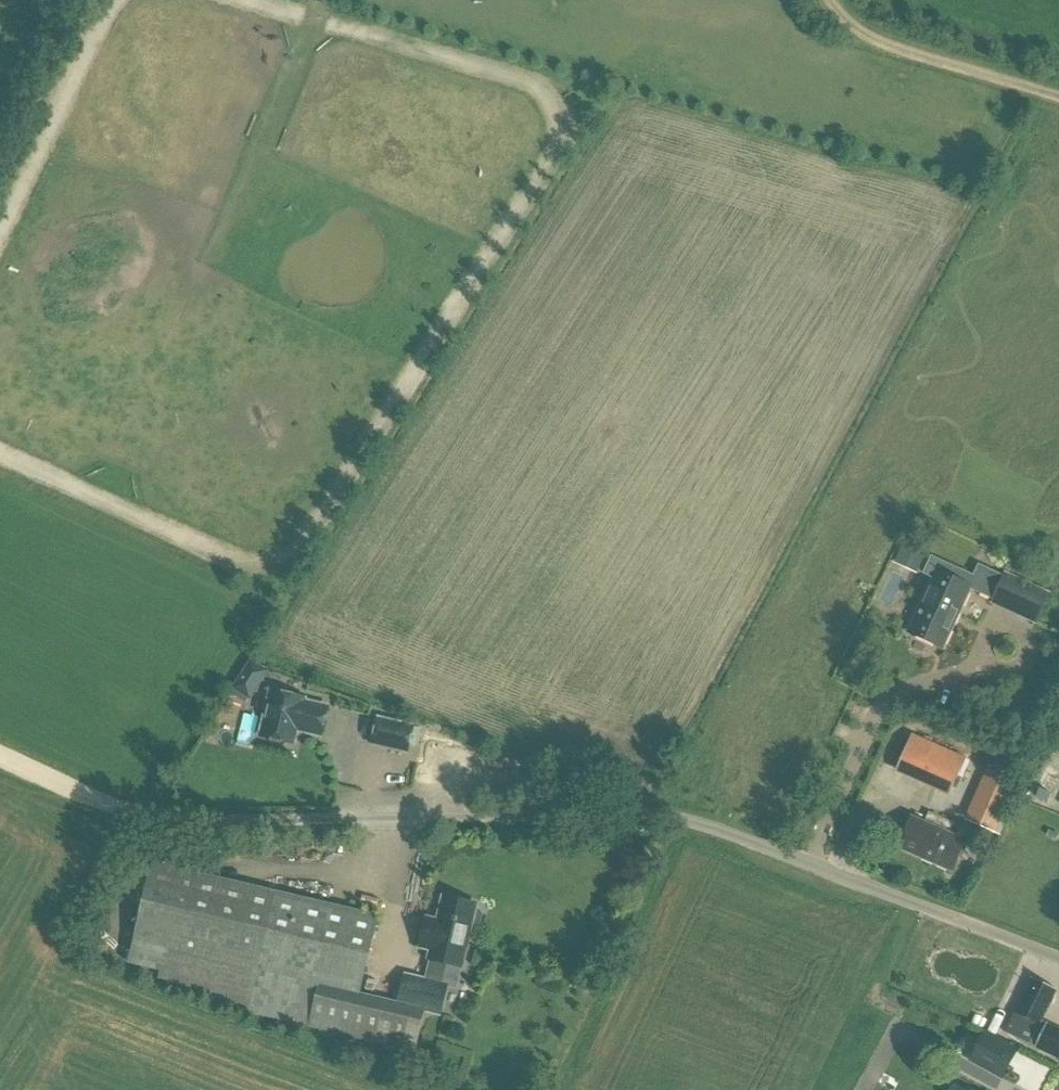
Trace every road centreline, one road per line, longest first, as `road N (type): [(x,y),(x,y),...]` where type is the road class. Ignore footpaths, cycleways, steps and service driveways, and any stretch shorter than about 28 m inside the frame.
road 1 (unclassified): [(1058,958),(720,828),(671,817),(197,820),(109,805),(0,754)]

